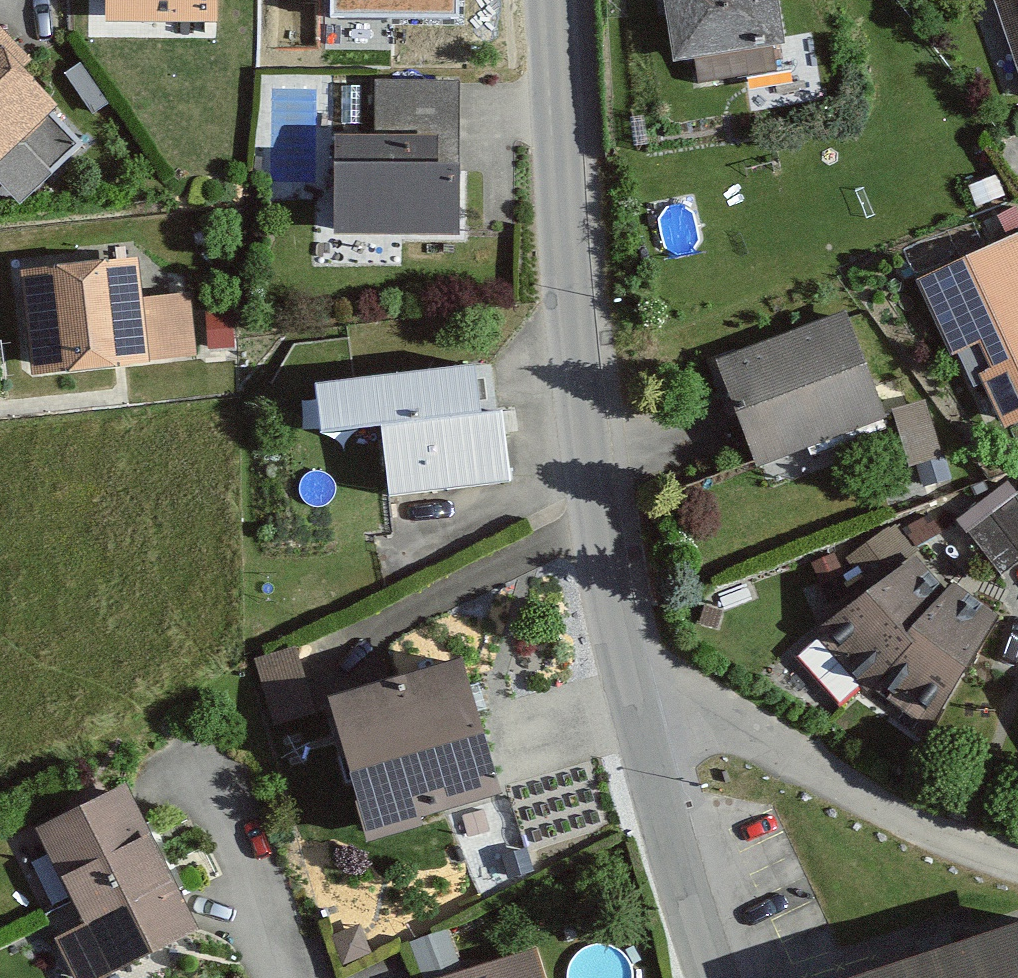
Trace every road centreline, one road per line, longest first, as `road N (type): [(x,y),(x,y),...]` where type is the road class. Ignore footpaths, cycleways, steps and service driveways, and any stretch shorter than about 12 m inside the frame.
road 1 (tertiary): [(551,0),(567,302),(598,544),(640,719)]
road 2 (residential): [(640,719),(736,728),(938,844),(1017,868)]
road 3 (tertiary): [(640,719),(672,858),(712,977)]
road 4 (residential): [(252,977),(185,751)]

